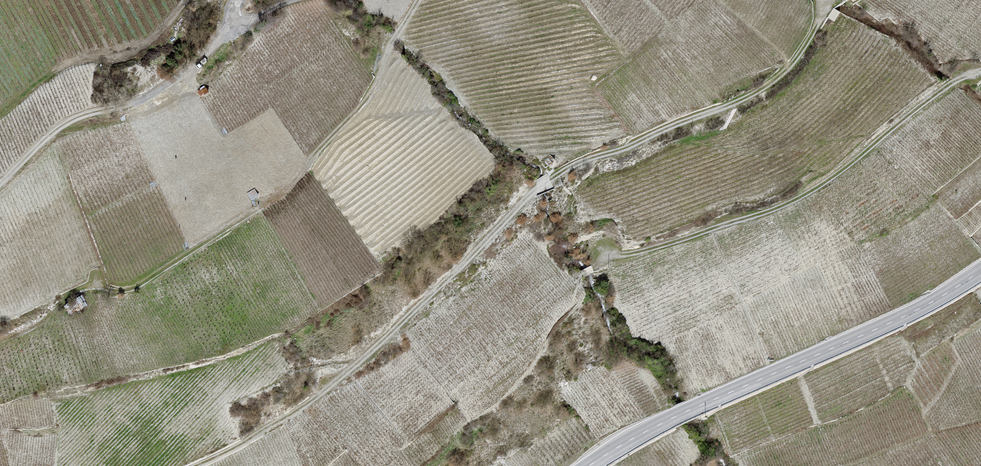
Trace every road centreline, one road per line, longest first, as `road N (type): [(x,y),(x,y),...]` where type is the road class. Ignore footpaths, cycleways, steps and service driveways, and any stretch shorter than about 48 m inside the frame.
road 1 (track): [(202,465),(344,384),(539,193),(571,172),(782,84),(829,8)]
road 2 (track): [(417,0),(368,108),(285,197),(143,292),(81,291),(0,345)]
road 3 (secondary): [(980,271),(915,311),(663,423),(590,465)]
road 4 (track): [(980,73),(949,86),(818,195),(611,264)]
road 5 (track): [(186,0),(141,45),(82,59)]

